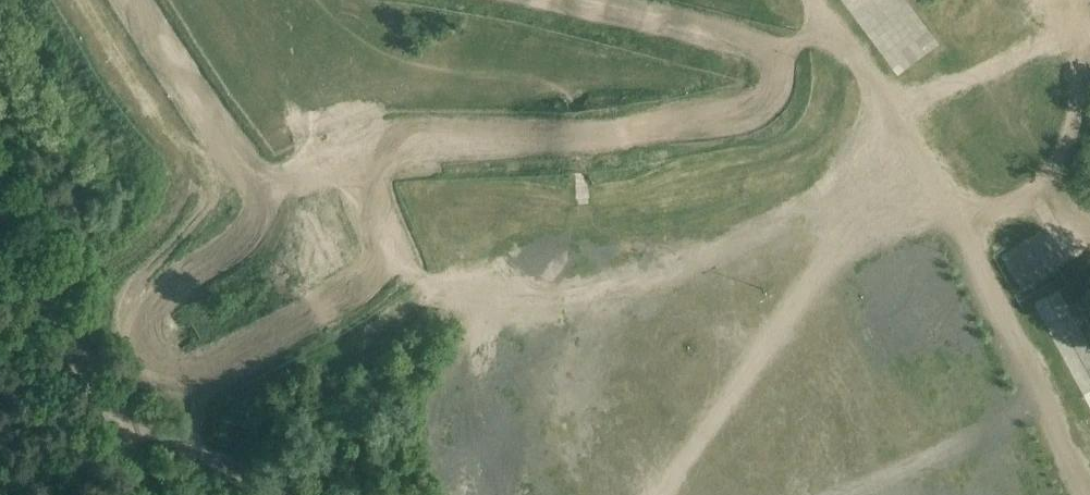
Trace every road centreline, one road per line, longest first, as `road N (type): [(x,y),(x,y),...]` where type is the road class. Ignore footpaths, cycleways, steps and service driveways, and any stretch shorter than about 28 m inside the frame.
road 1 (track): [(811,0),(825,31),(872,85),(954,211),(1089,491)]
road 2 (track): [(190,159),(319,177),(343,190),(406,274),(473,304),(478,336),(432,407),(430,442),(455,494)]
road 3 (track): [(110,262),(156,235),(180,207),(190,159),(92,0)]
road 4 (track): [(850,494),(1044,396)]
road 5 (track): [(113,423),(192,449),(270,494)]

